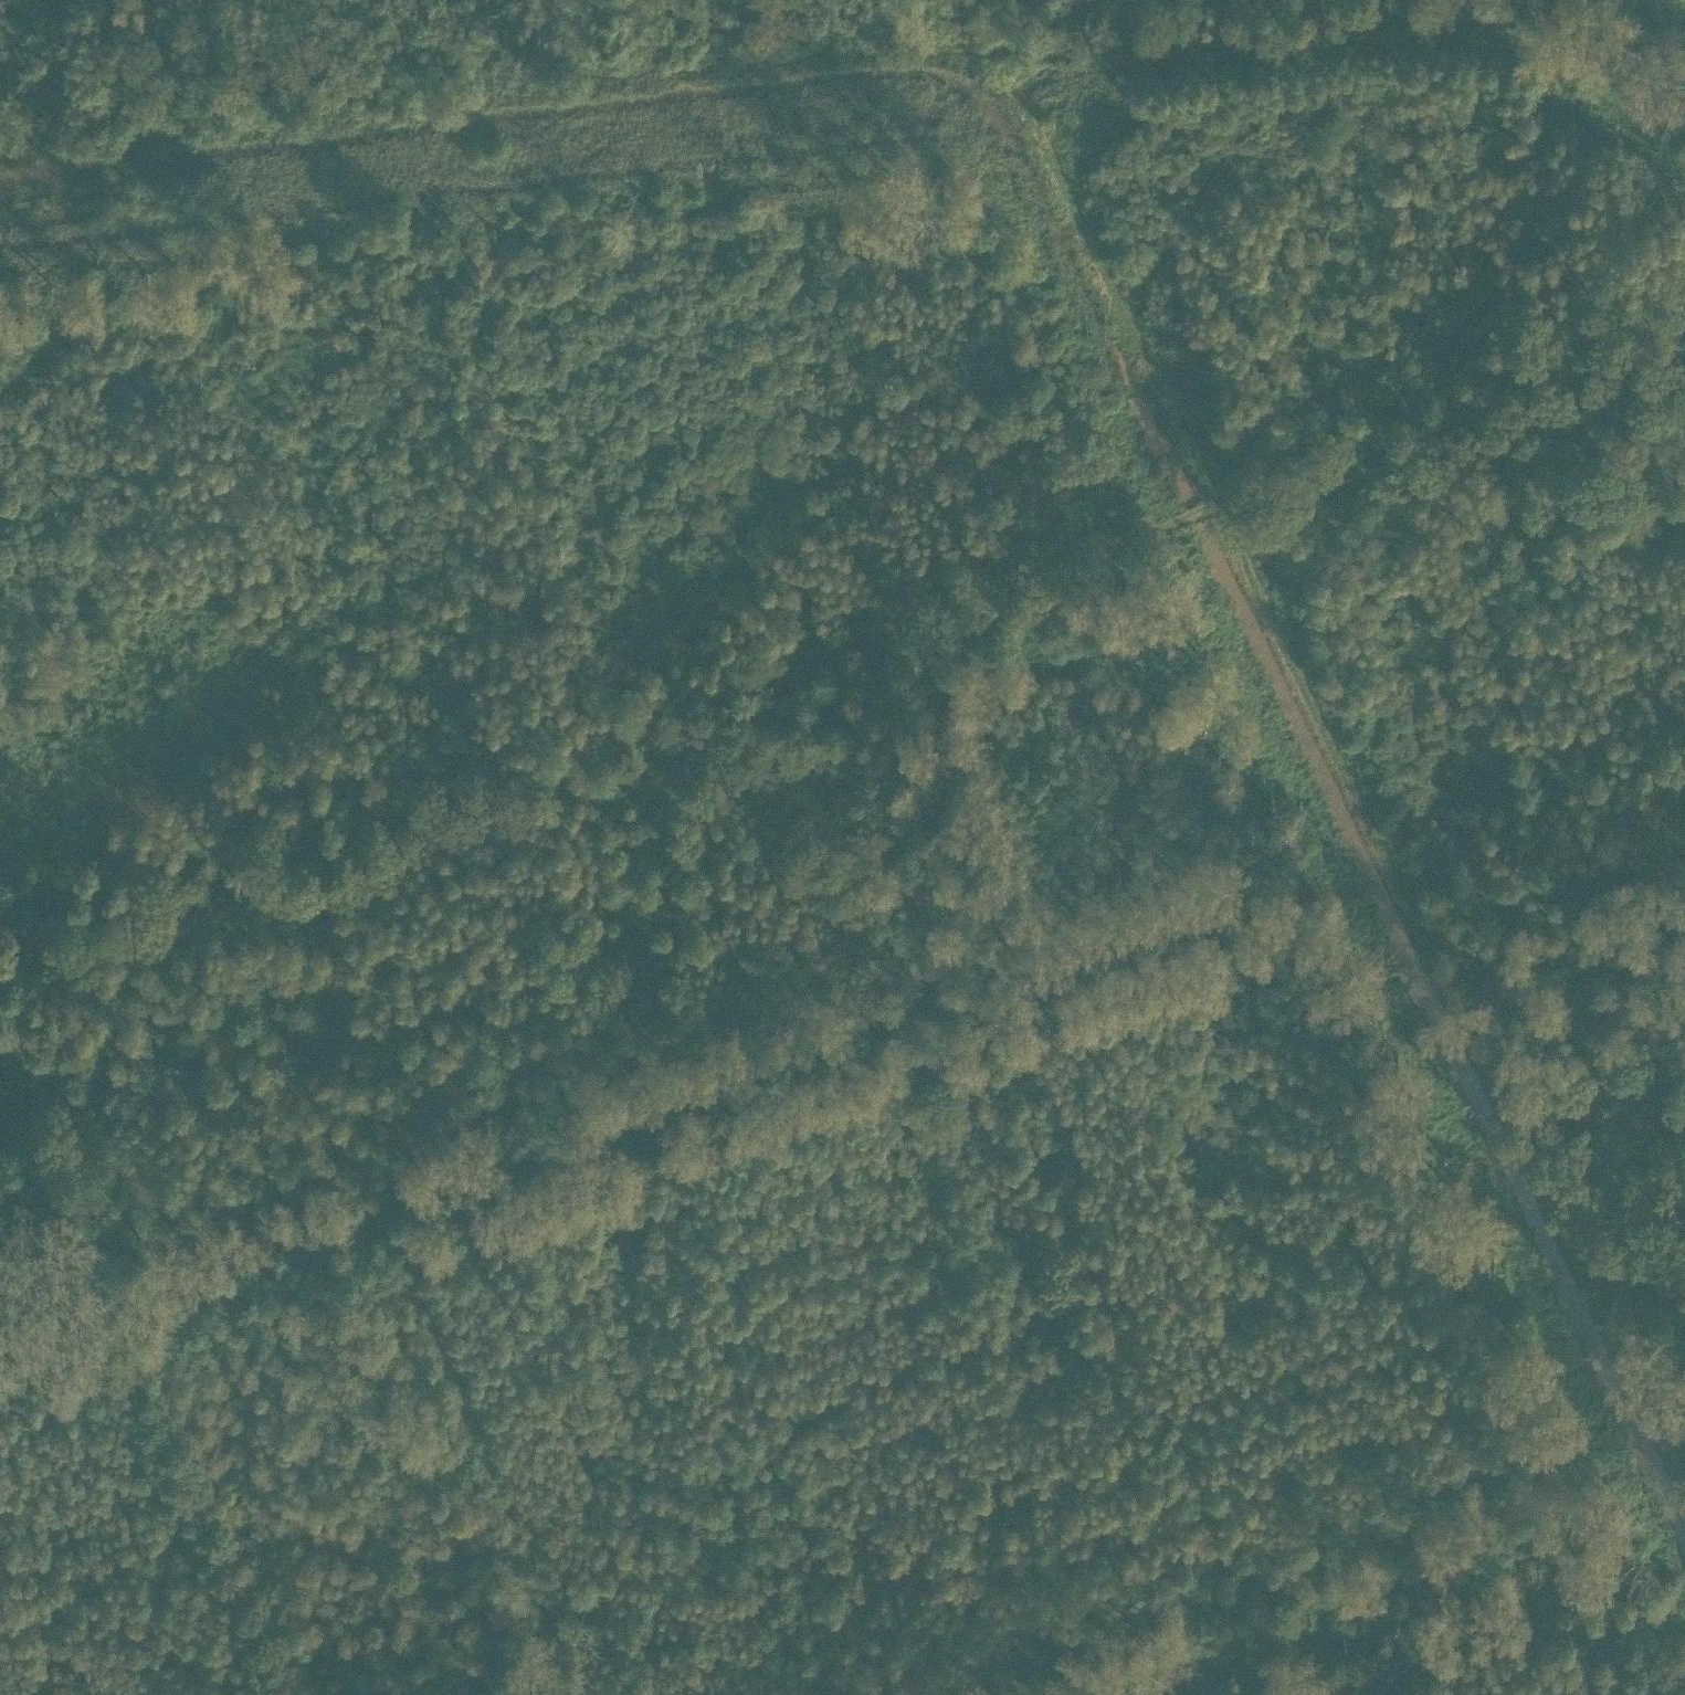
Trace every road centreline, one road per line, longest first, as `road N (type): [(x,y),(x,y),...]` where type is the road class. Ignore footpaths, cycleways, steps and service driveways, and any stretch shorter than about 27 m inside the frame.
road 1 (track): [(1684,334),(0,964)]
road 2 (track): [(1009,93),(1435,46),(1518,48)]
road 3 (track): [(101,1312),(282,1694)]
road 4 (track): [(0,1350),(101,1312),(0,1103)]
road 5 (track): [(1684,162),(1662,130),(1597,84),(1518,48)]

